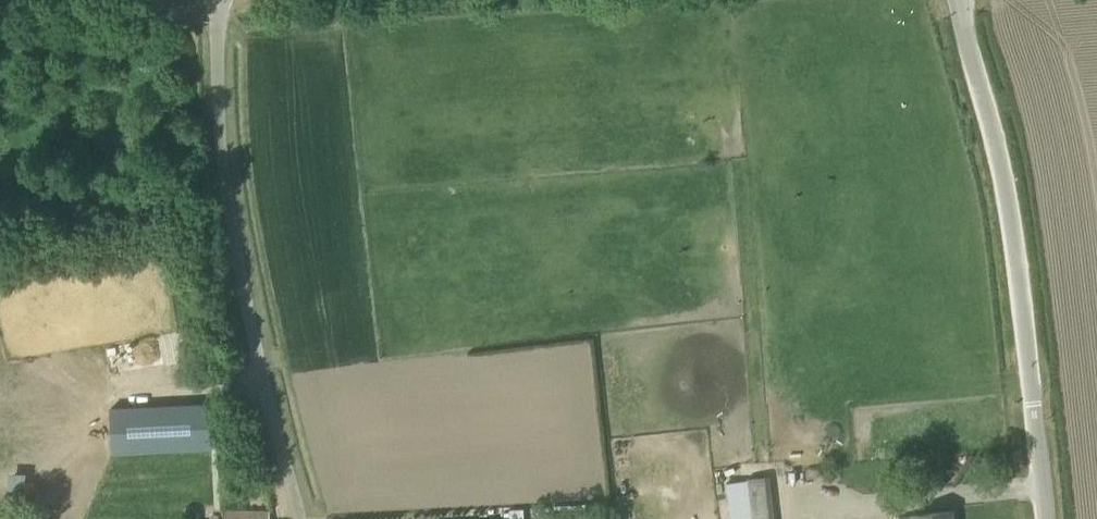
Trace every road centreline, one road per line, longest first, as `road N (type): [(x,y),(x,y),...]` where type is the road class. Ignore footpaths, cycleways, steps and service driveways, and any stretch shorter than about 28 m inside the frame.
road 1 (unclassified): [(301,518),(230,205),(218,0)]
road 2 (residential): [(1045,518),(1011,220),(958,0)]

